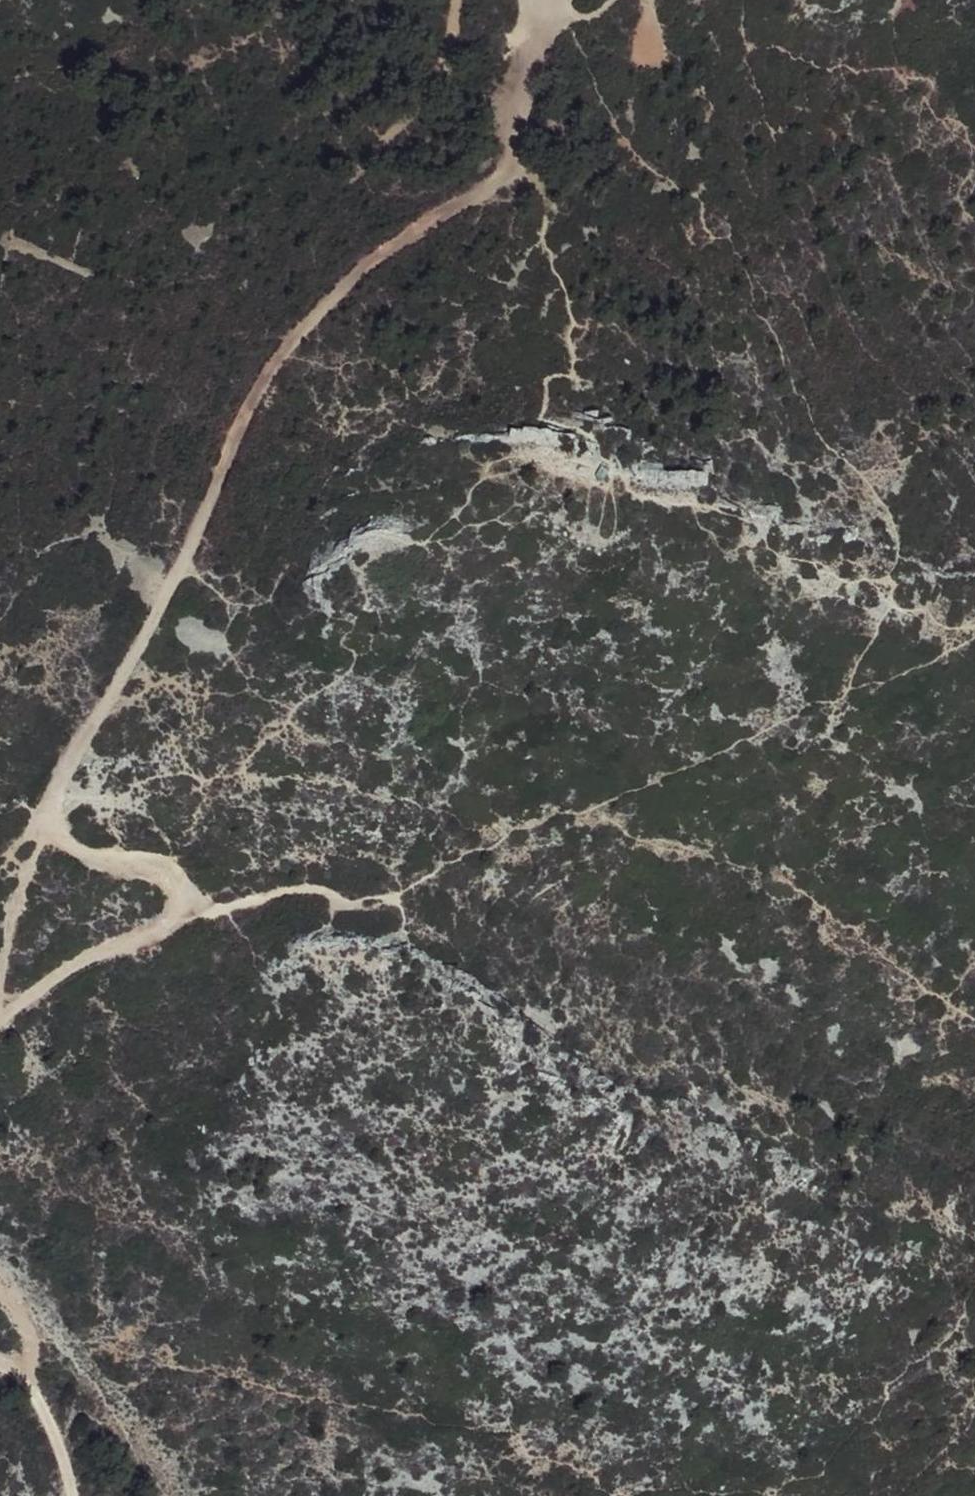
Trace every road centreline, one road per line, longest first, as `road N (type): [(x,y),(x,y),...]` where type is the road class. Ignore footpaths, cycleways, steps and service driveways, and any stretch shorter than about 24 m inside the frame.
road 1 (track): [(51,828),(53,797),(190,560),(265,375),(392,240),(513,172),(553,0)]
road 2 (track): [(0,1019),(82,959),(157,929),(185,901),(176,879),(160,869),(87,855),(51,828)]
road 3 (track): [(74,1495),(65,1444),(0,1365)]

